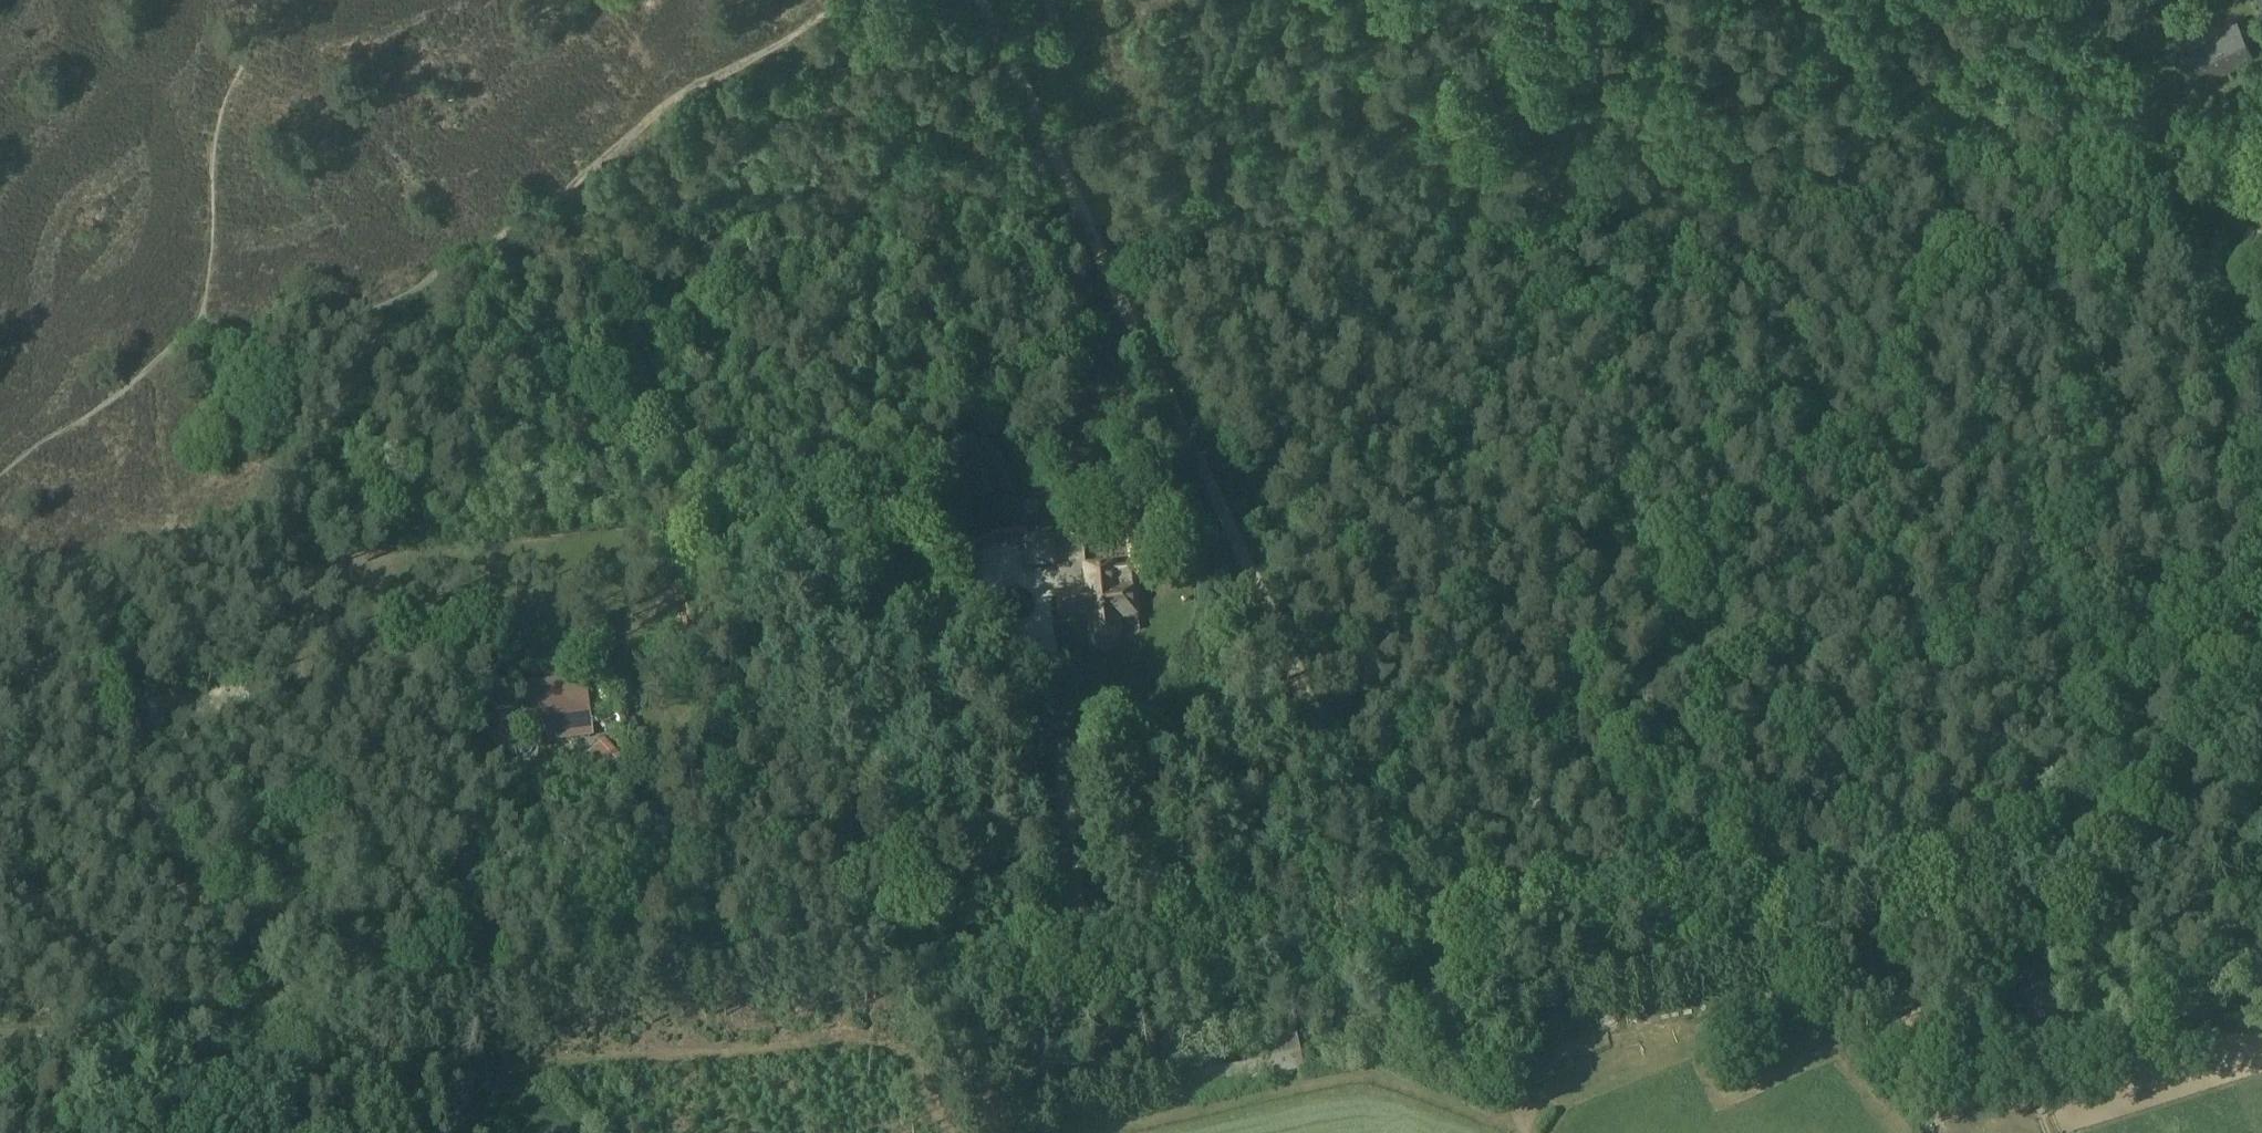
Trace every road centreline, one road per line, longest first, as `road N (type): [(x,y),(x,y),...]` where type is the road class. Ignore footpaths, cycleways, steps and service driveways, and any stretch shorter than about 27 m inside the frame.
road 1 (track): [(1418,932),(0,1044)]
road 2 (track): [(1418,932),(981,0)]
road 3 (track): [(2261,856),(1418,932)]
road 4 (track): [(2261,443),(2166,219),(1822,13)]
road 5 (track): [(2166,219),(2261,144)]

